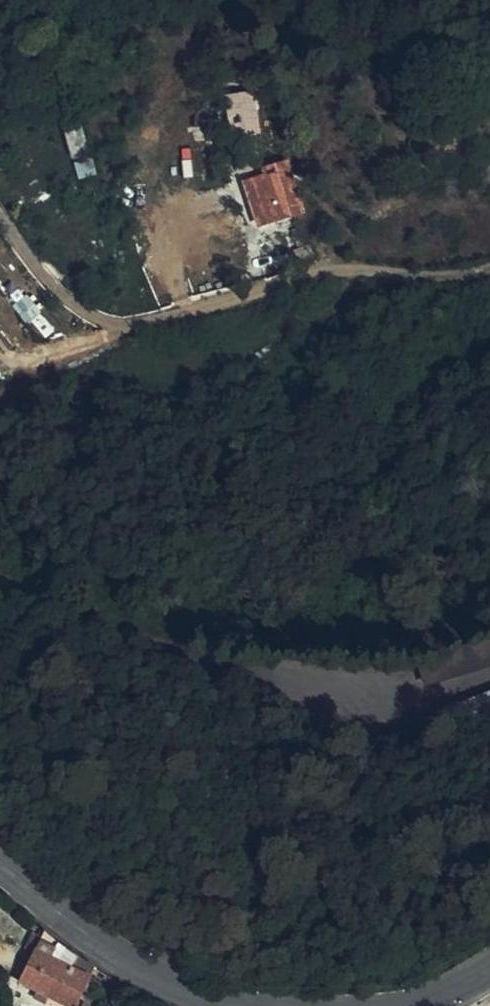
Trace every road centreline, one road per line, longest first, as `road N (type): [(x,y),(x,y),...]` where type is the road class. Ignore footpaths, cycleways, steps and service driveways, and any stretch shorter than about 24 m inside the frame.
road 1 (residential): [(489,269),(411,277),(347,267),(120,323),(55,285),(0,210)]
road 2 (secondary): [(0,873),(157,979),(224,1005)]

